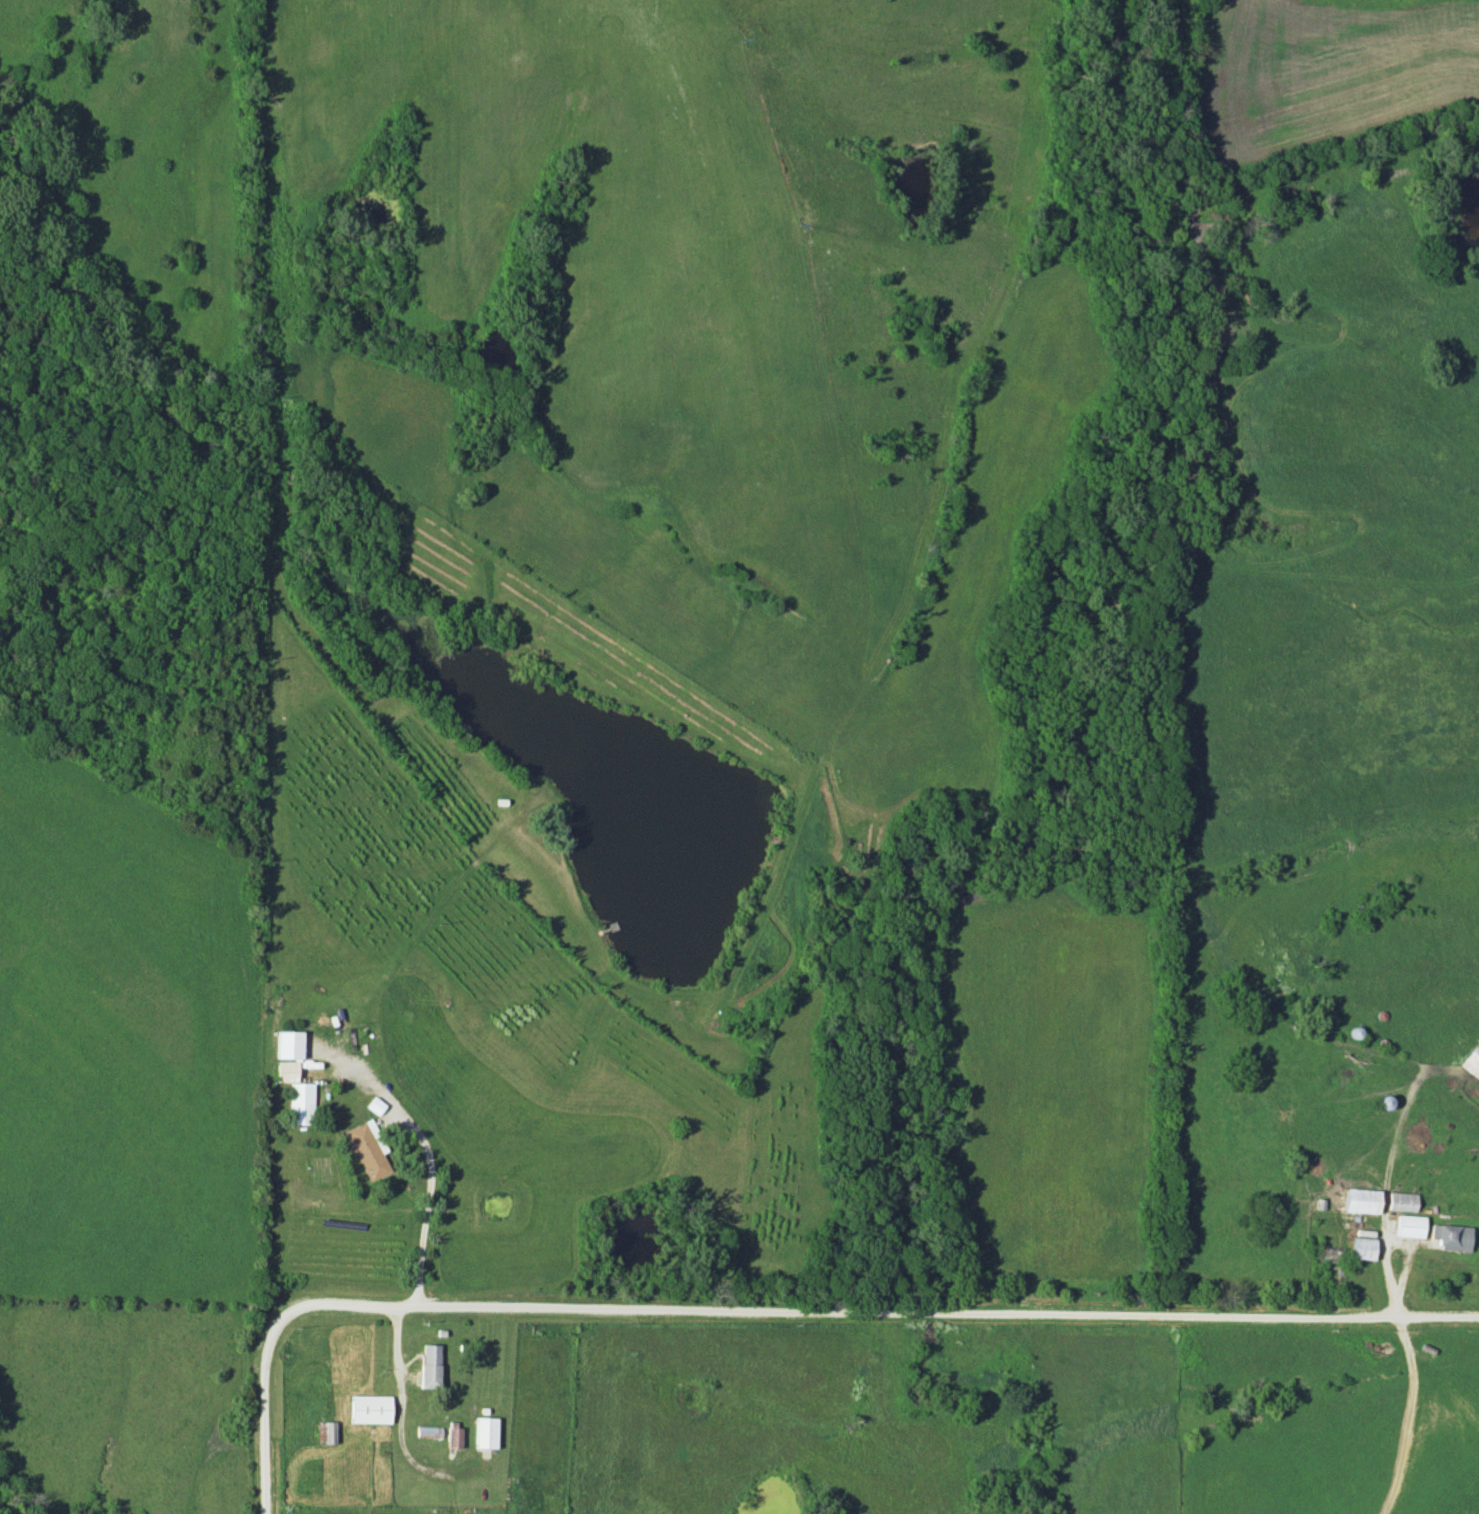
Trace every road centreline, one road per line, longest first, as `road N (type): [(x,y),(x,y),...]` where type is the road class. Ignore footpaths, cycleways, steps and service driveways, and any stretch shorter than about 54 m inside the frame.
road 1 (residential): [(269,1513),(268,1368),(284,1322),(301,1308),(1478,1318)]

